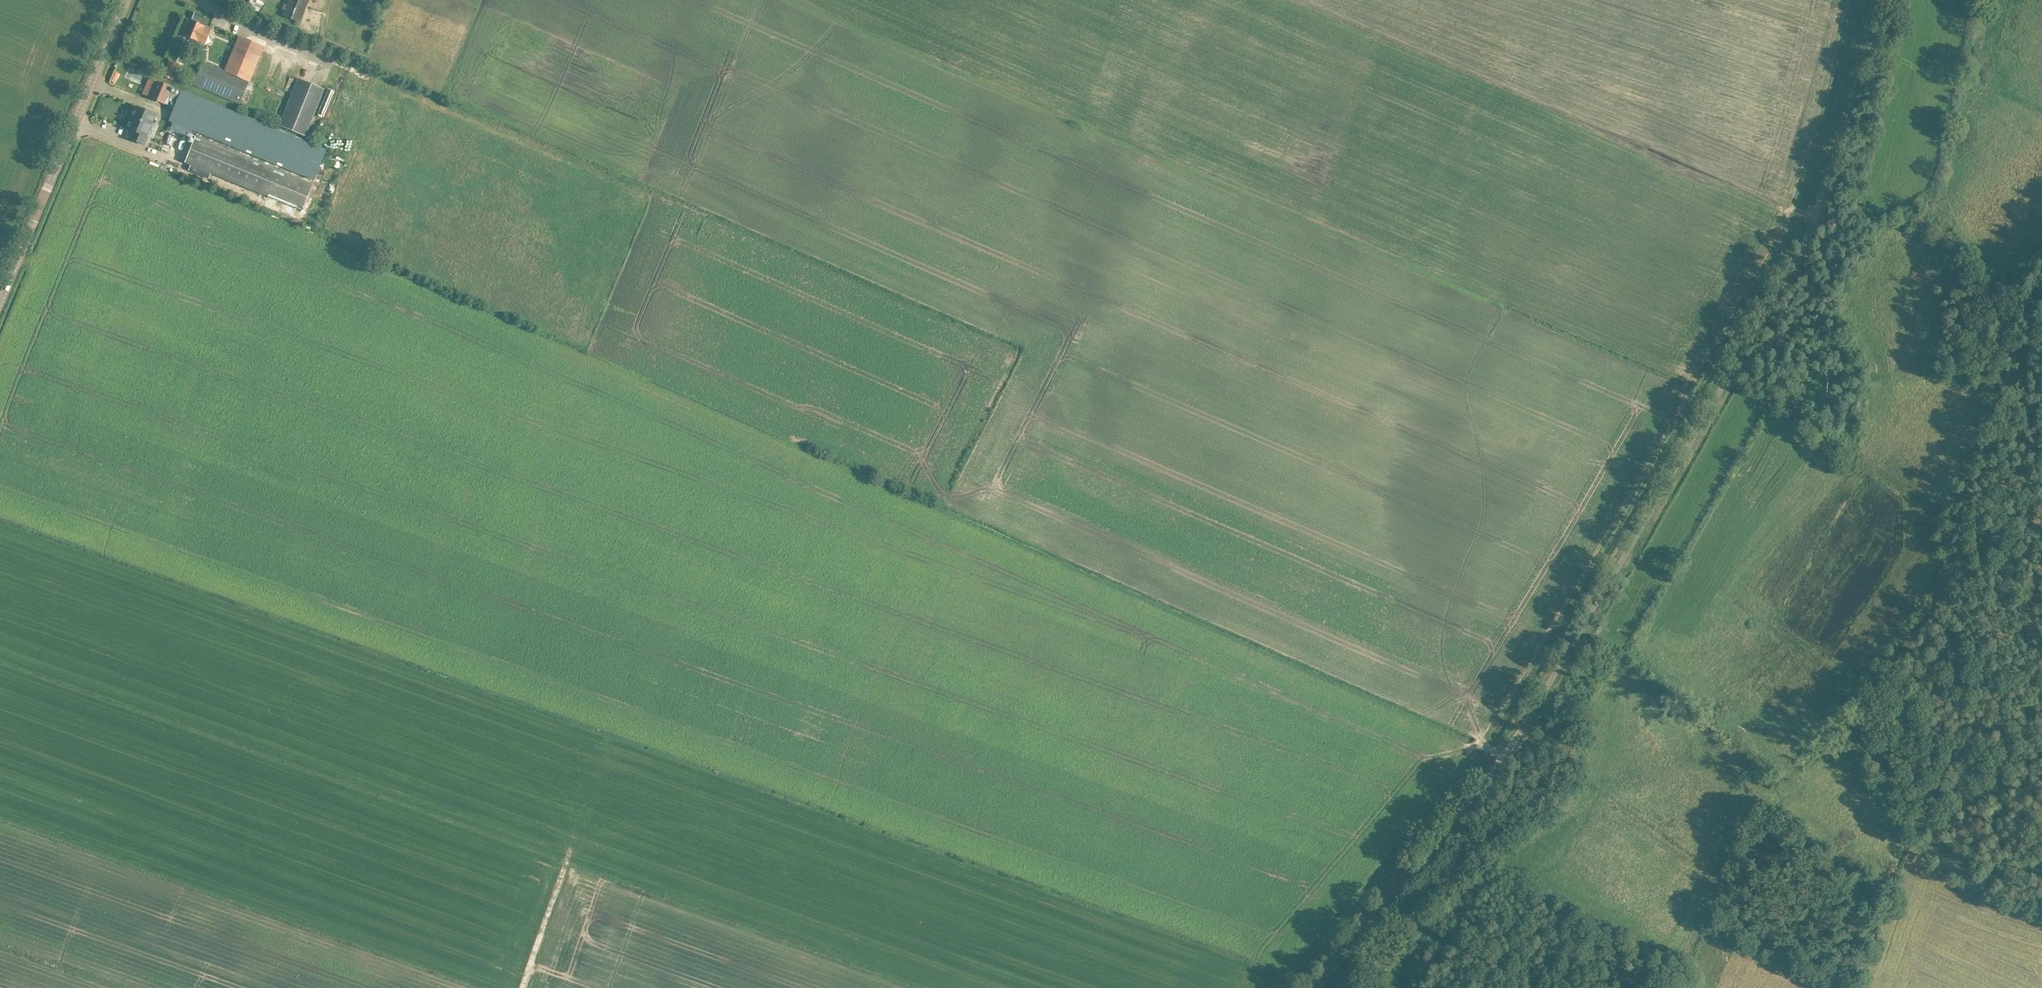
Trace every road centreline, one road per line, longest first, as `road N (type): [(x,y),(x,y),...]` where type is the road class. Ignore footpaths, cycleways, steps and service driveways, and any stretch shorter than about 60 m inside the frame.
road 1 (unclassified): [(1301,987),(1503,755),(1687,457),(1814,219),(1871,0)]
road 2 (tertiary): [(0,302),(128,0)]

